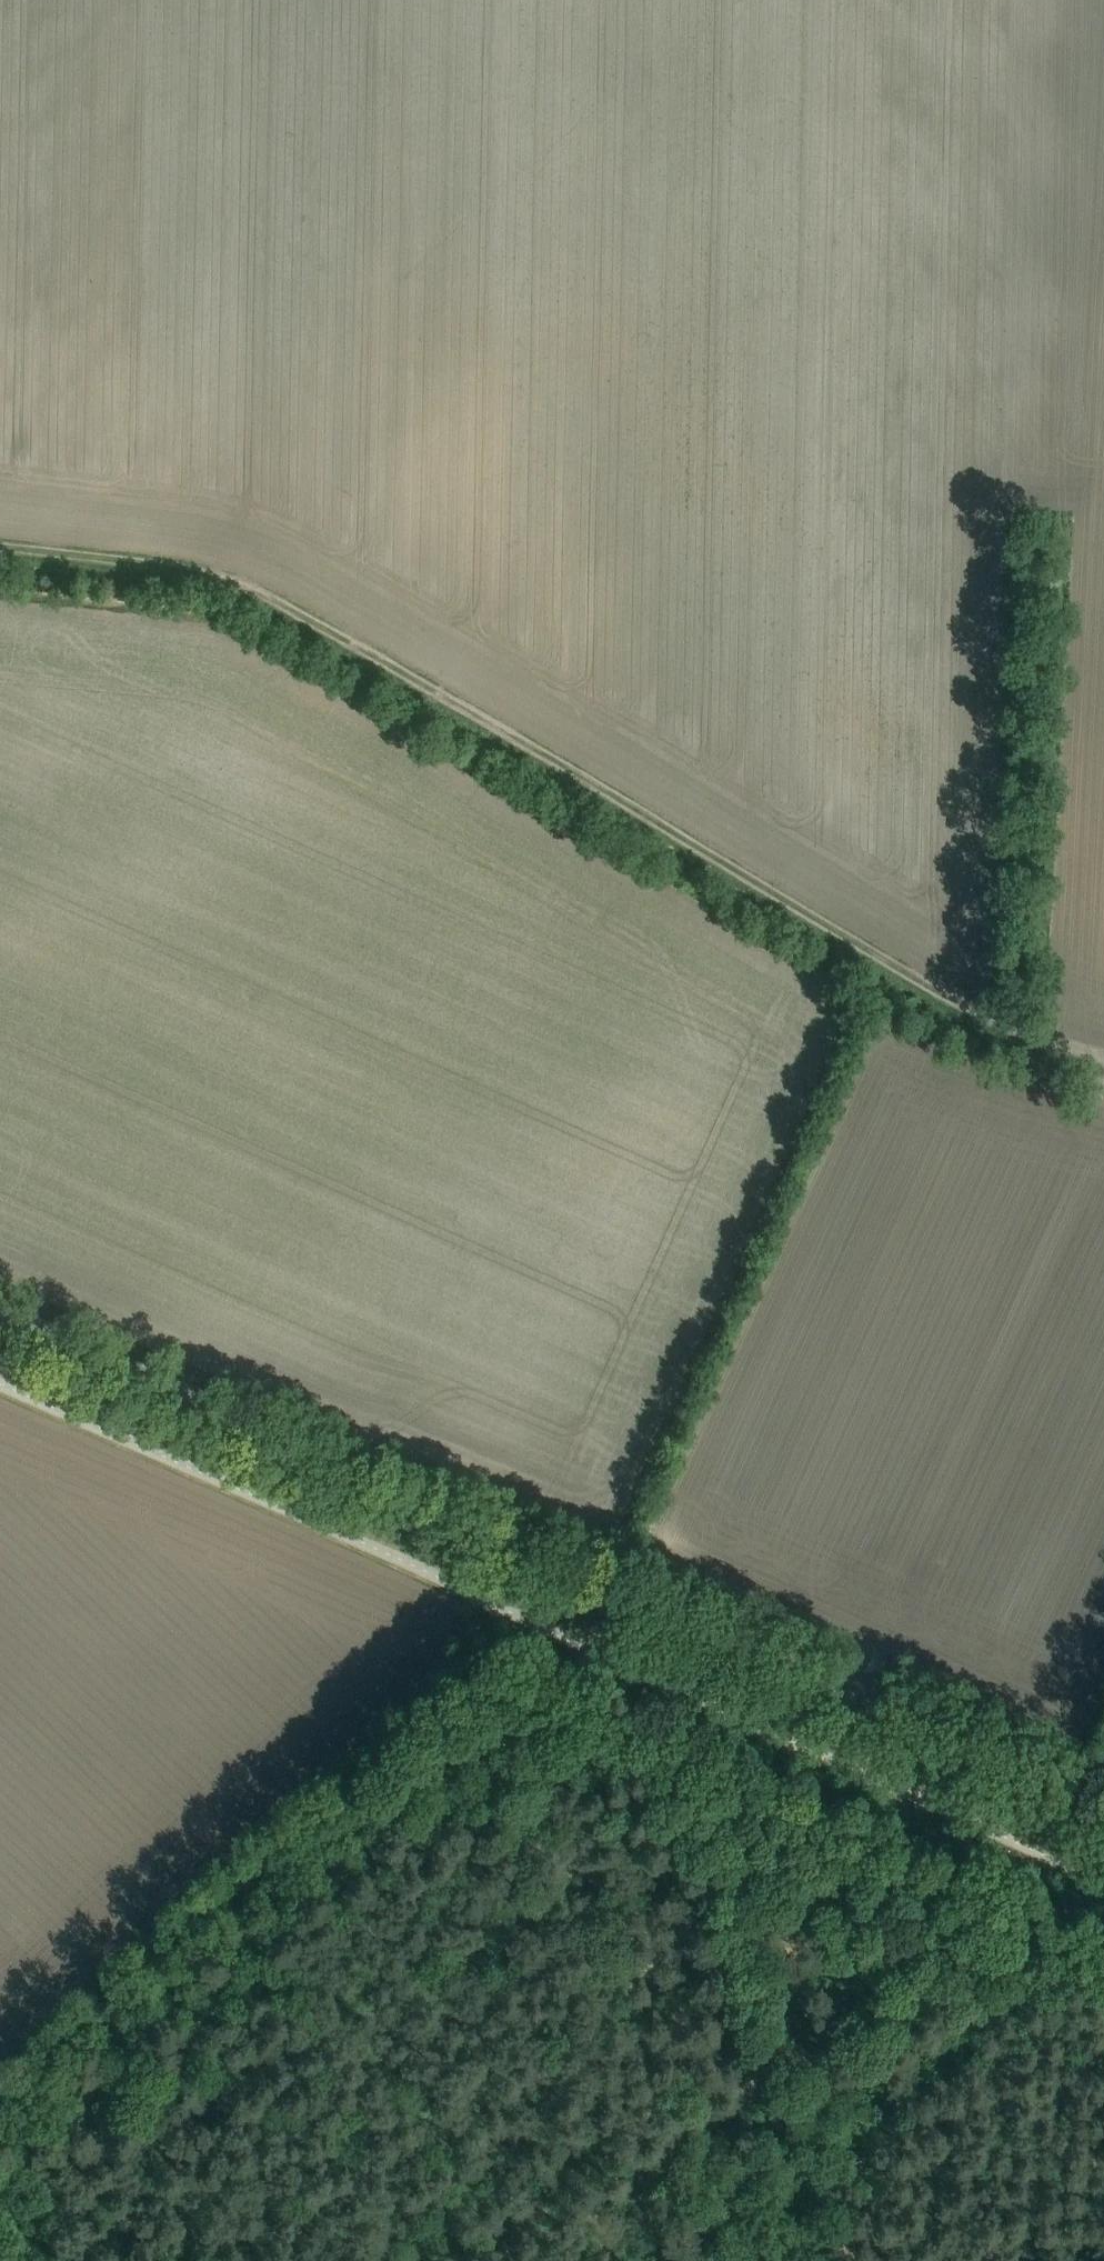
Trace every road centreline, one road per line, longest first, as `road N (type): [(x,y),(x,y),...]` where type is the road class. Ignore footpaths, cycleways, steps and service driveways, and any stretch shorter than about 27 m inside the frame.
road 1 (track): [(1103,1060),(1051,1049),(957,1007),(381,653),(221,582),(0,553)]
road 2 (tertiary): [(1103,1807),(0,1315)]

